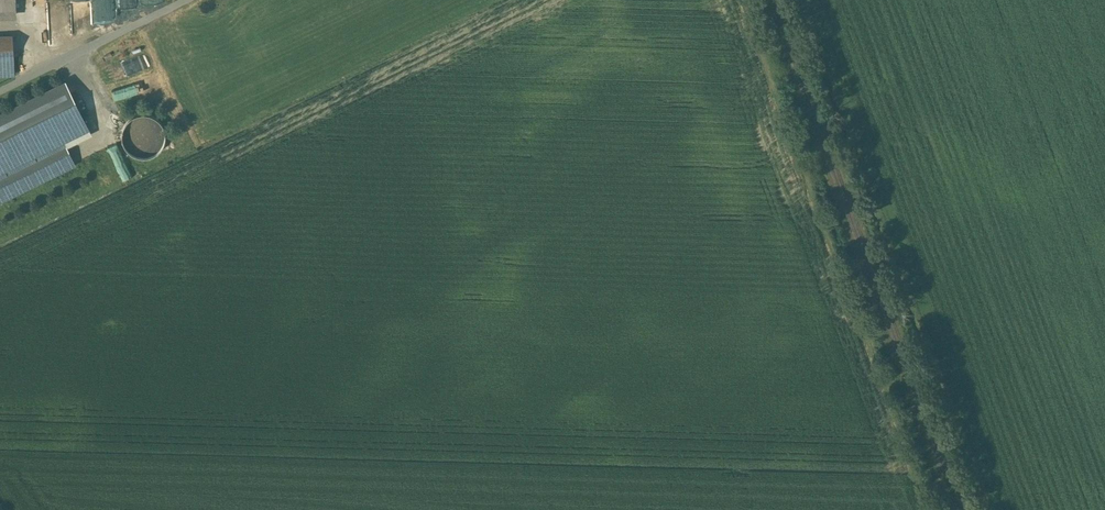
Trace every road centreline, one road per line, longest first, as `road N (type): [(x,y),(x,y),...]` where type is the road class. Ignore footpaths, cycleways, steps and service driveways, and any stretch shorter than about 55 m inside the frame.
road 1 (track): [(742,0),(928,509)]
road 2 (unclassified): [(184,0),(0,90)]

